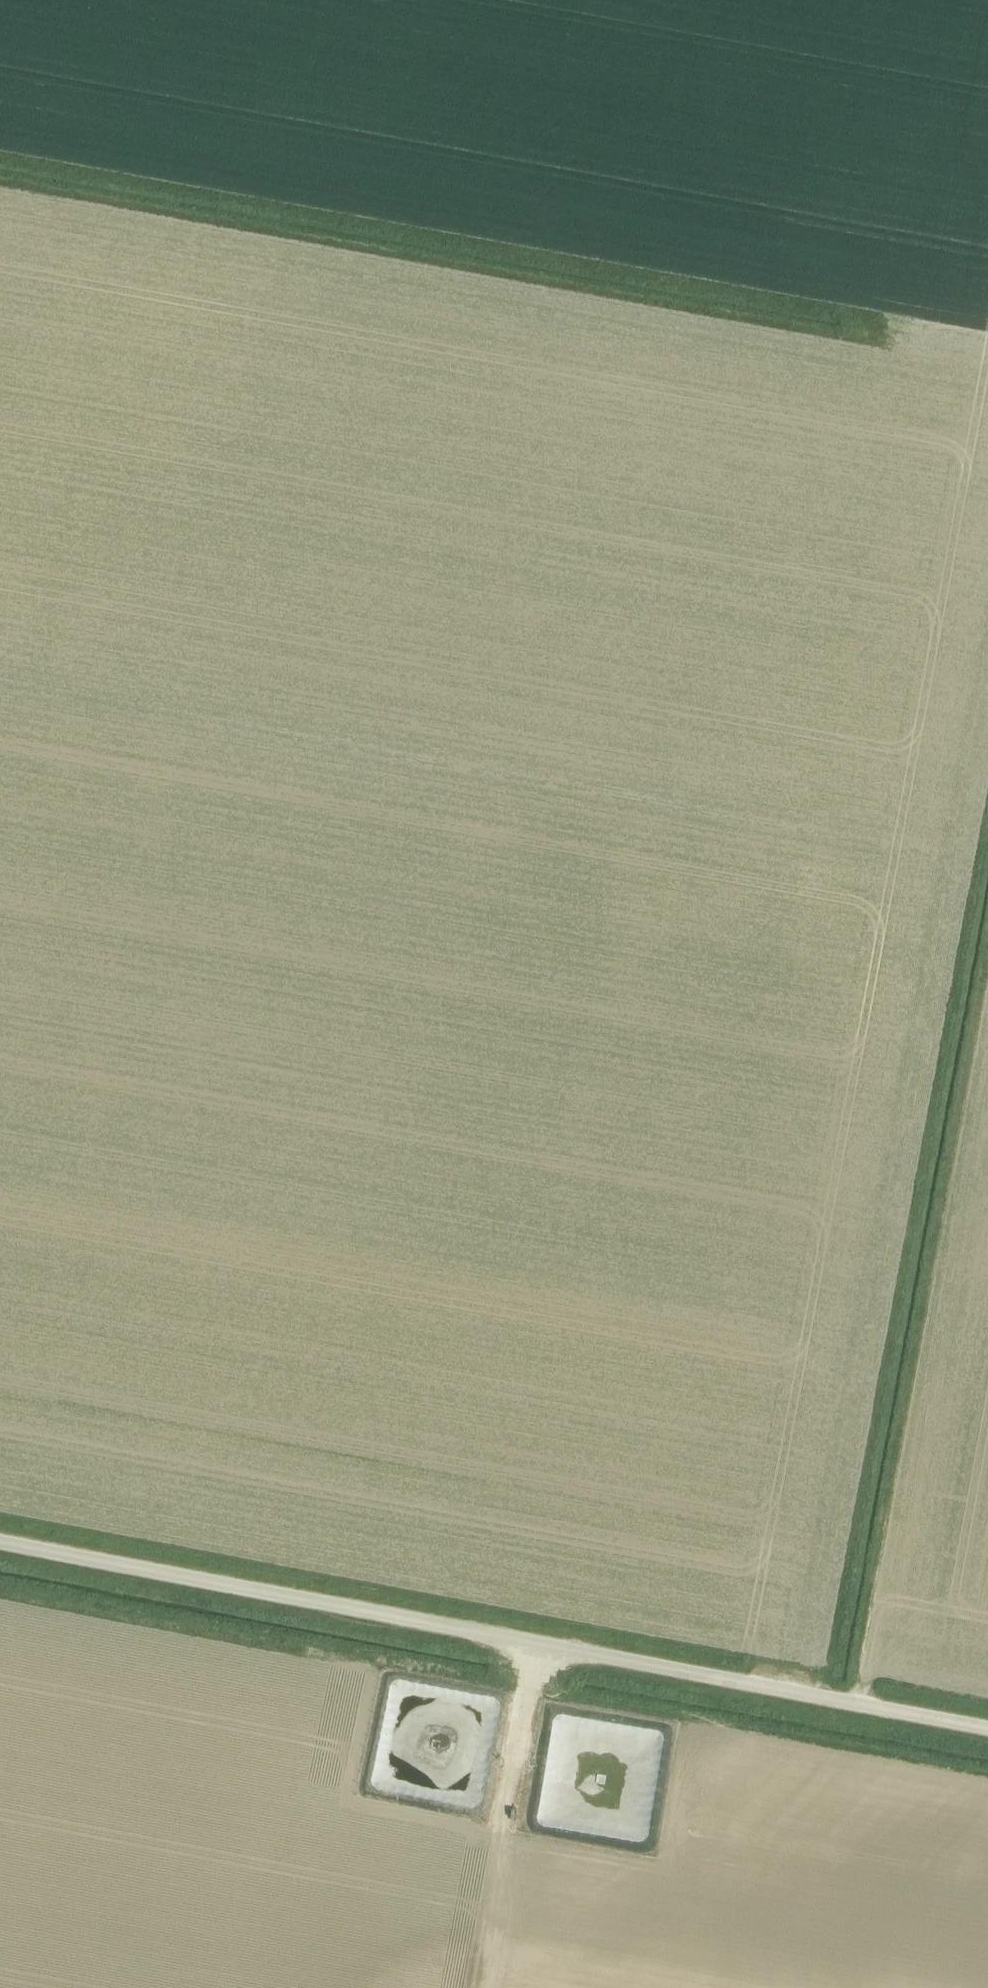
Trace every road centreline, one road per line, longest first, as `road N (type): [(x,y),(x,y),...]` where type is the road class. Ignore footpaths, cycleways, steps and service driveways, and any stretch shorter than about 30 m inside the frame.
road 1 (unclassified): [(987,1728),(0,1540)]

